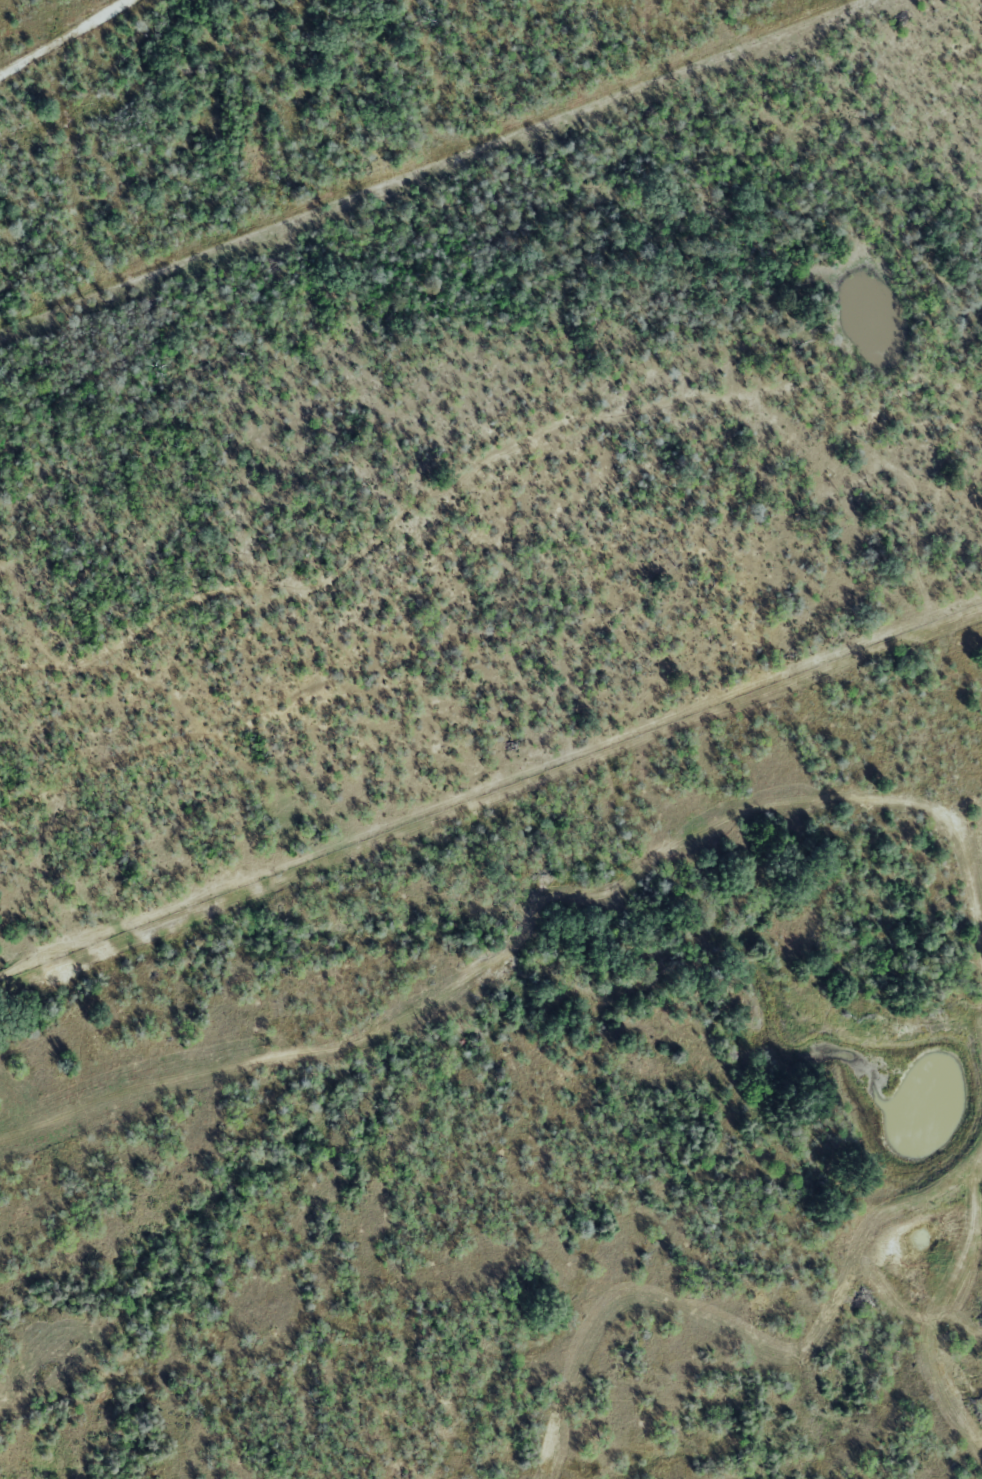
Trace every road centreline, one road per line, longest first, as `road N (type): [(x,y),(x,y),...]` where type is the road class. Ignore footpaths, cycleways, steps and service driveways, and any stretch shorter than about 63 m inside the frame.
road 1 (track): [(129,0),(0,75)]

